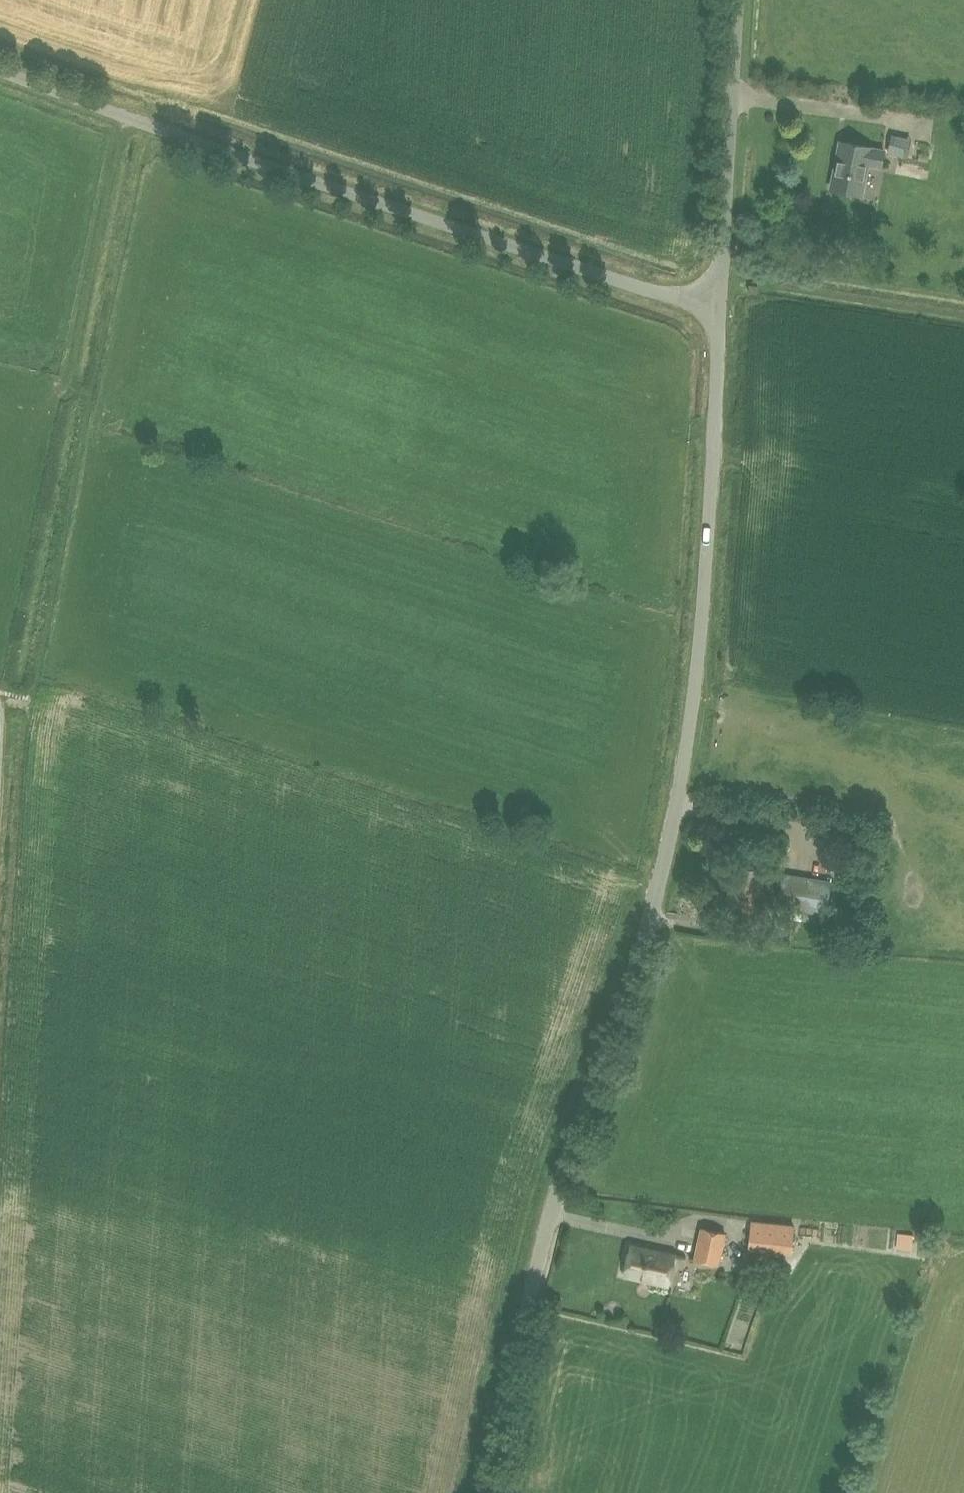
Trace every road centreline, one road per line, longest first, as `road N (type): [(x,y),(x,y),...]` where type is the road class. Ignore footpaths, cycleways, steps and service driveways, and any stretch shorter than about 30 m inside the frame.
road 1 (unclassified): [(480,1492),(577,1128),(661,883),(686,742),(716,310)]
road 2 (unclassified): [(716,310),(187,138),(0,69)]
road 3 (unclassified): [(716,310),(738,0)]

